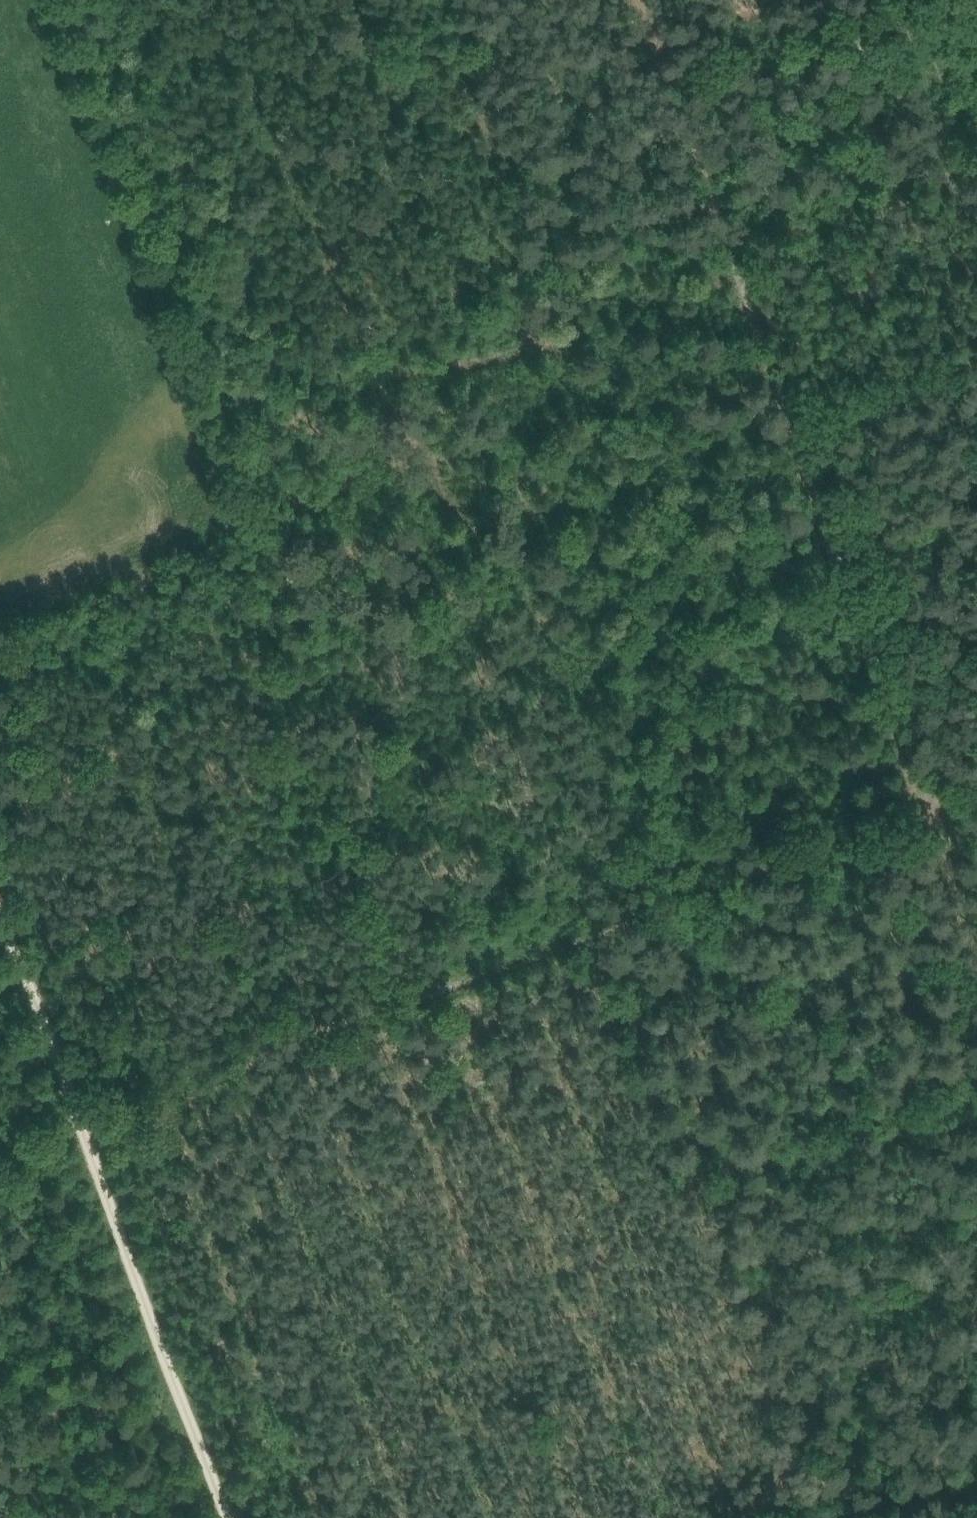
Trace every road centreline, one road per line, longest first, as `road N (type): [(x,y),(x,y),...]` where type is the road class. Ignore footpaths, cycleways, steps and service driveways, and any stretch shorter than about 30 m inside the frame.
road 1 (track): [(0,901),(223,1517)]

